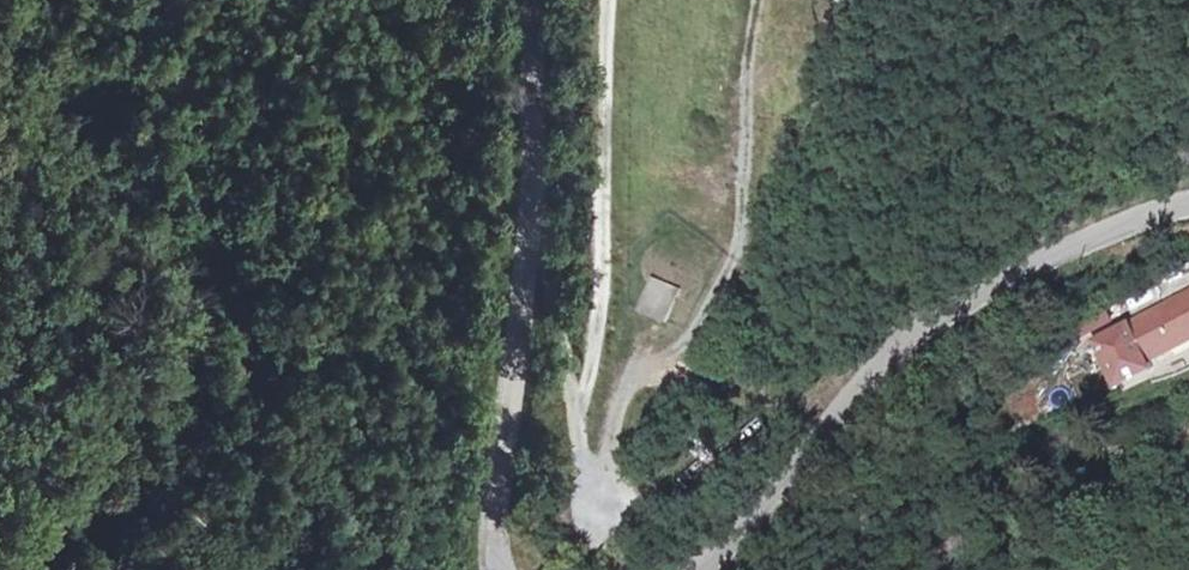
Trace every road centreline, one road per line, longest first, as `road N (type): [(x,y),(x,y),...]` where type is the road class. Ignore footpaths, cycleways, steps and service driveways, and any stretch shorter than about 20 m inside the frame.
road 1 (tertiary): [(700,569),(784,489),(911,338),(1048,258),(1188,206)]
road 2 (tertiary): [(533,0),(532,156),(494,477),(499,569)]
road 3 (track): [(760,0),(738,255),(695,331),(628,390),(596,504)]
road 4 (track): [(586,403),(614,289),(594,195),(600,0)]
road 5 (track): [(524,252),(557,288),(586,403),(596,504)]

